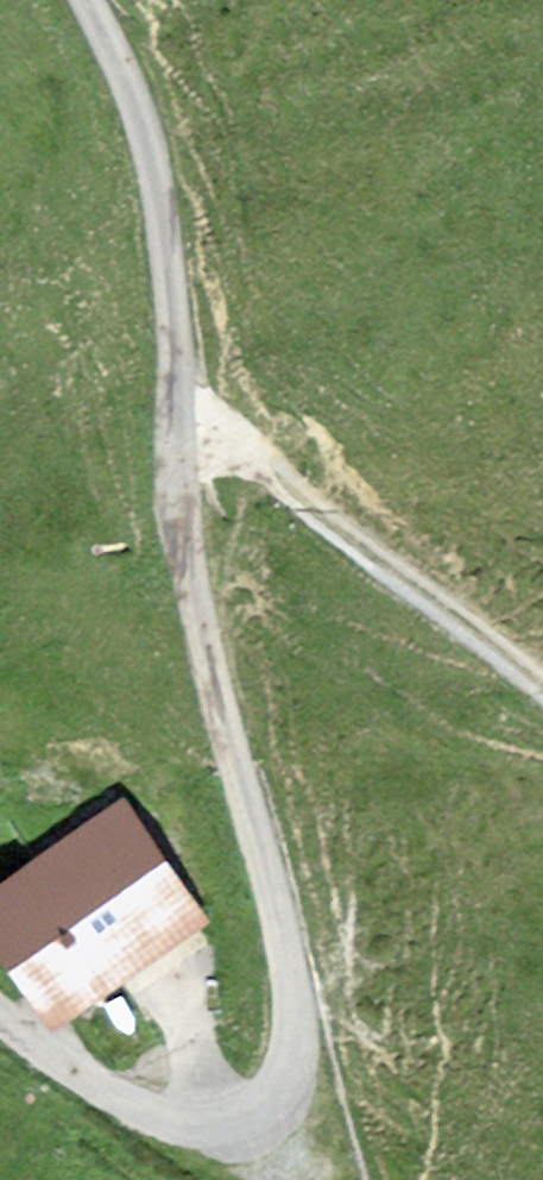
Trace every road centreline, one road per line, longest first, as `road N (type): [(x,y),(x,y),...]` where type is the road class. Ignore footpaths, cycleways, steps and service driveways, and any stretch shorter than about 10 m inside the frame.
road 1 (residential): [(86,0),(143,123),(158,191),(191,589),(278,928),(296,1053),(290,1079),(257,1123),(193,1130),(97,1087),(0,1019)]
road 2 (track): [(542,698),(310,513),(178,424)]

